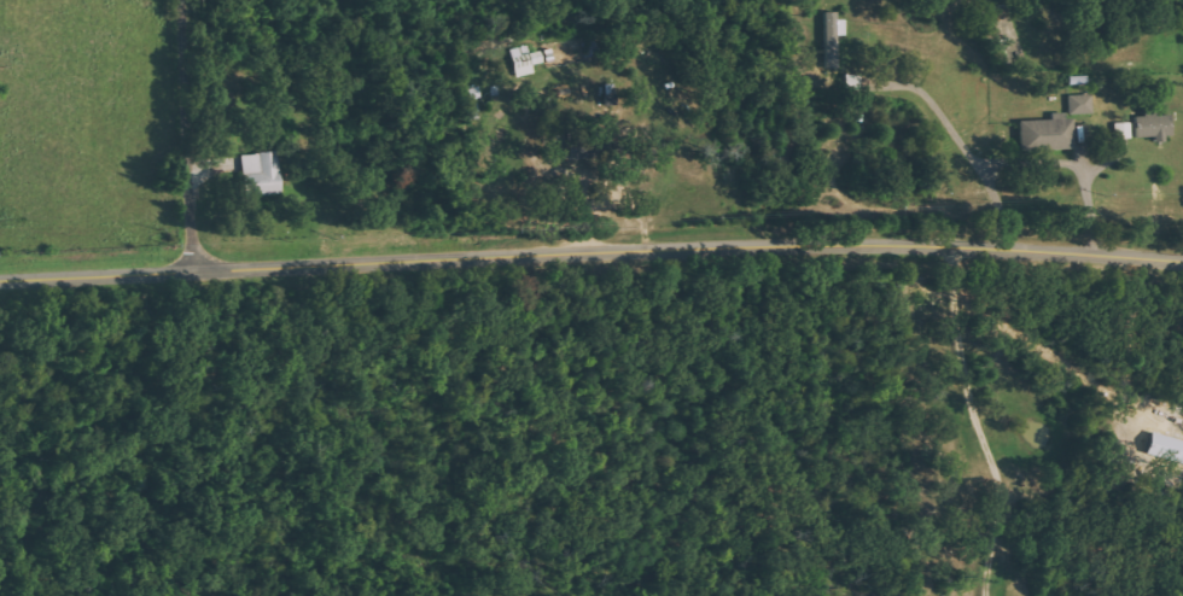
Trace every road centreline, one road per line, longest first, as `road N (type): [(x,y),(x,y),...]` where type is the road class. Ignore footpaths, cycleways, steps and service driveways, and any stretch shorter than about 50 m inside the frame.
road 1 (tertiary): [(1182,260),(843,245),(0,280)]
road 2 (residential): [(202,273),(188,163),(195,0)]

